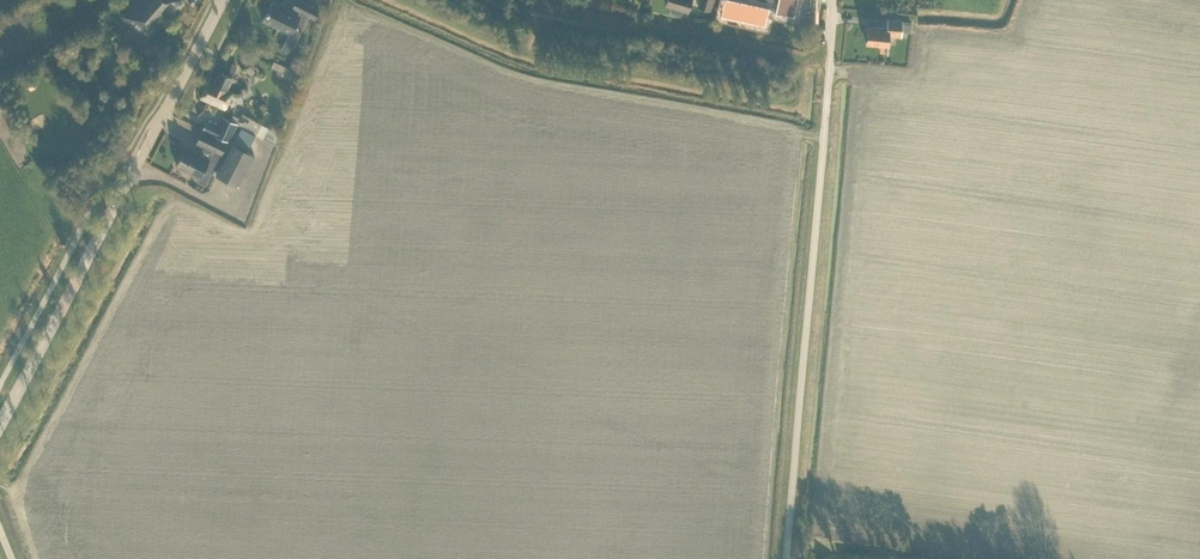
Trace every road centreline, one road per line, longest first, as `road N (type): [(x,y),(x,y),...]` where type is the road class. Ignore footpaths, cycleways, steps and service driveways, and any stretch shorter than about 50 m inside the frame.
road 1 (unclassified): [(787,558),(832,0)]
road 2 (tertiary): [(0,424),(219,0)]

